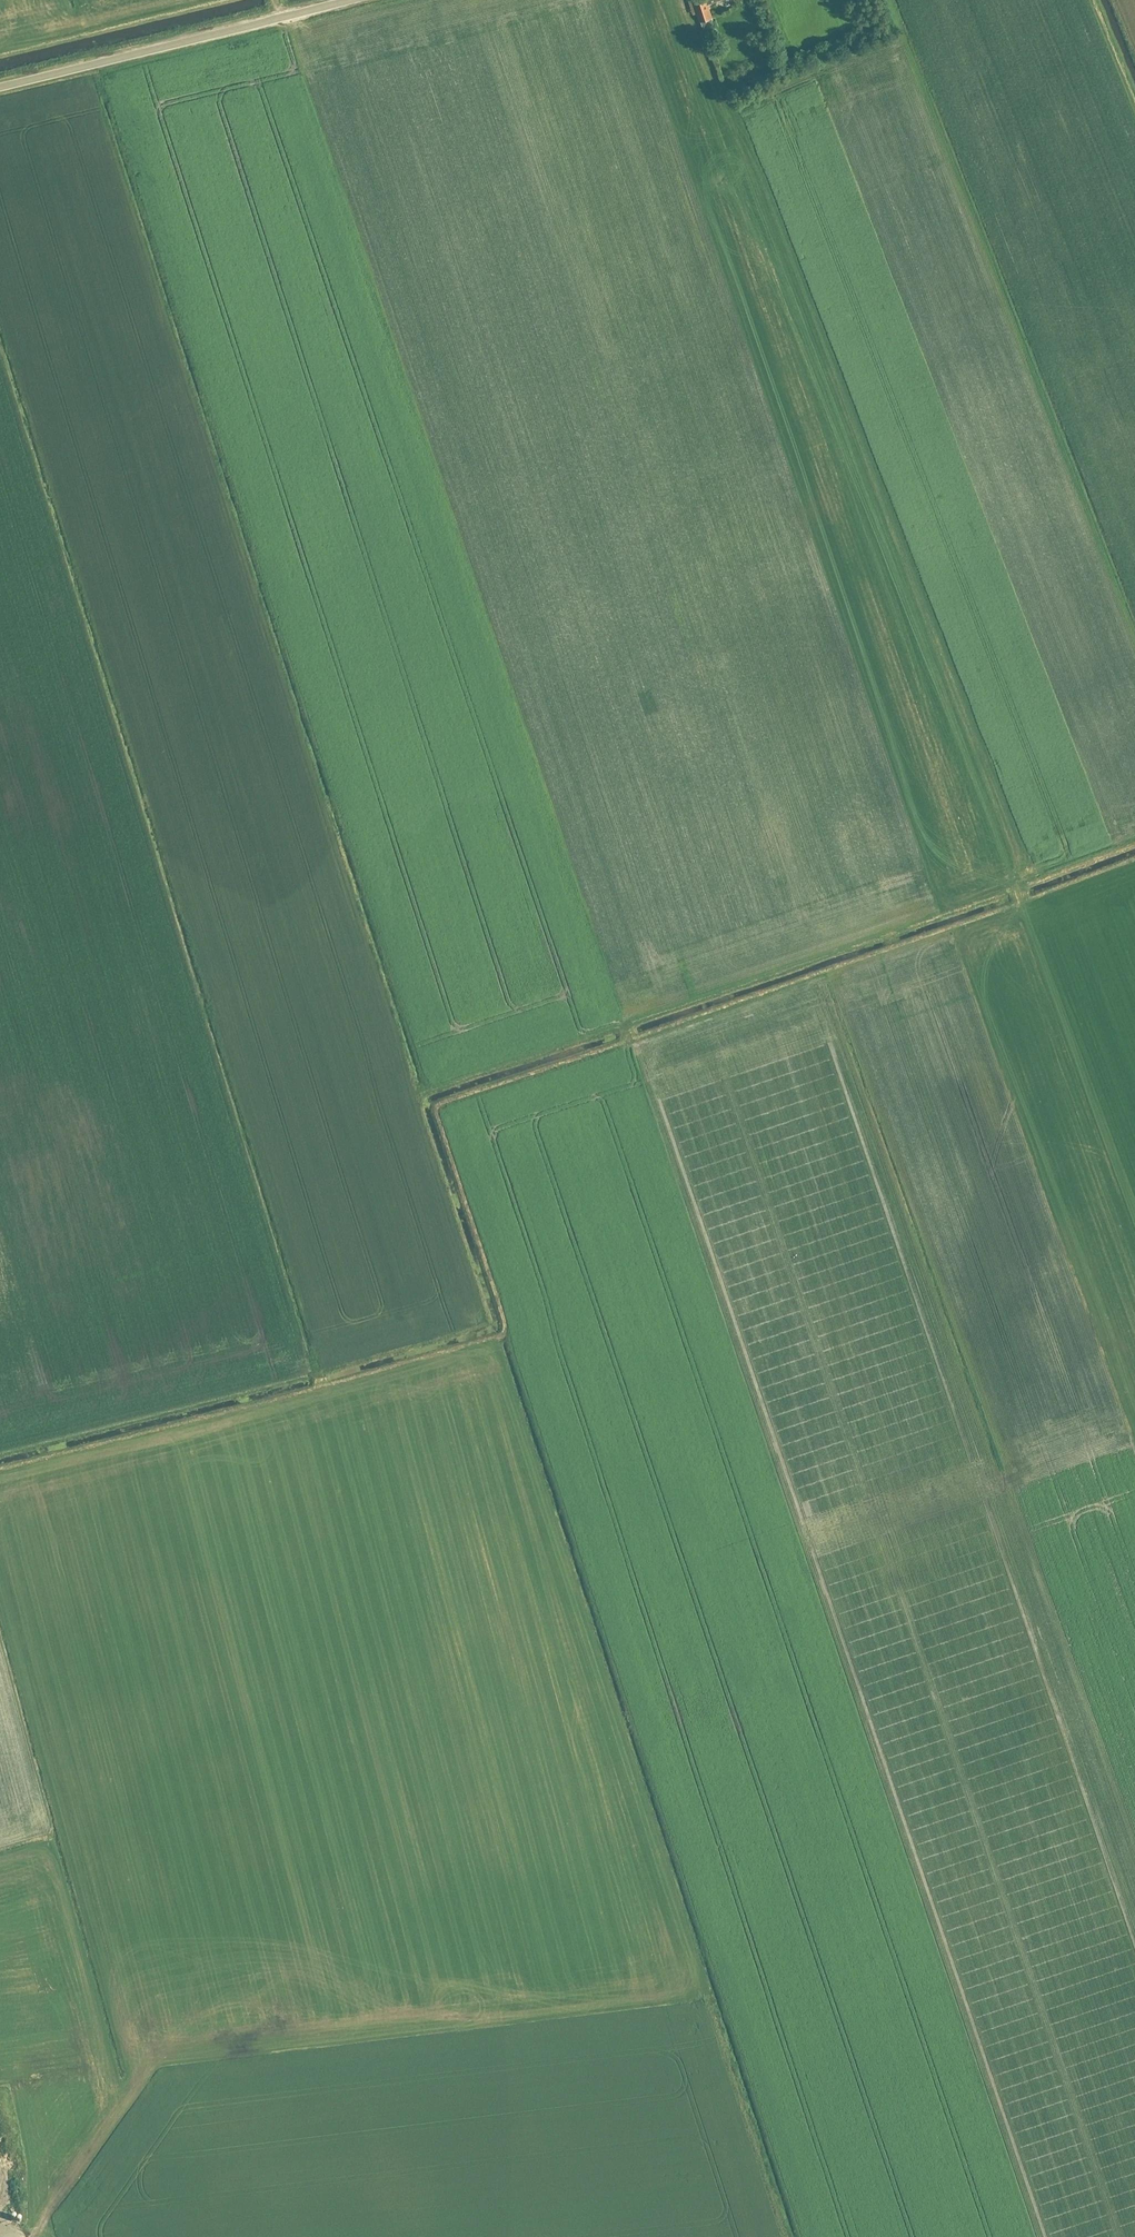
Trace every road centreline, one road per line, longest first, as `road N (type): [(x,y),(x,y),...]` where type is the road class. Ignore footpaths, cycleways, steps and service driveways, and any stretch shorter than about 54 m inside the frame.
road 1 (unclassified): [(0,87),(348,0)]

